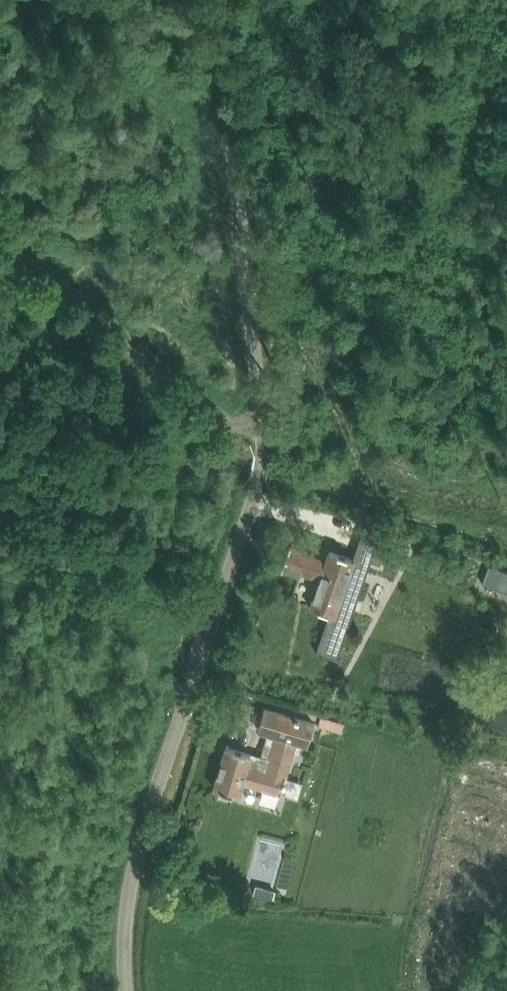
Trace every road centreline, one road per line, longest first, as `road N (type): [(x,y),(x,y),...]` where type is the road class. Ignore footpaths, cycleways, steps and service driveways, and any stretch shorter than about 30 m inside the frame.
road 1 (unclassified): [(222,0),(257,455),(144,811),(131,883),(132,990)]
road 2 (track): [(257,425),(227,419),(0,233)]
road 3 (track): [(211,605),(0,577)]

